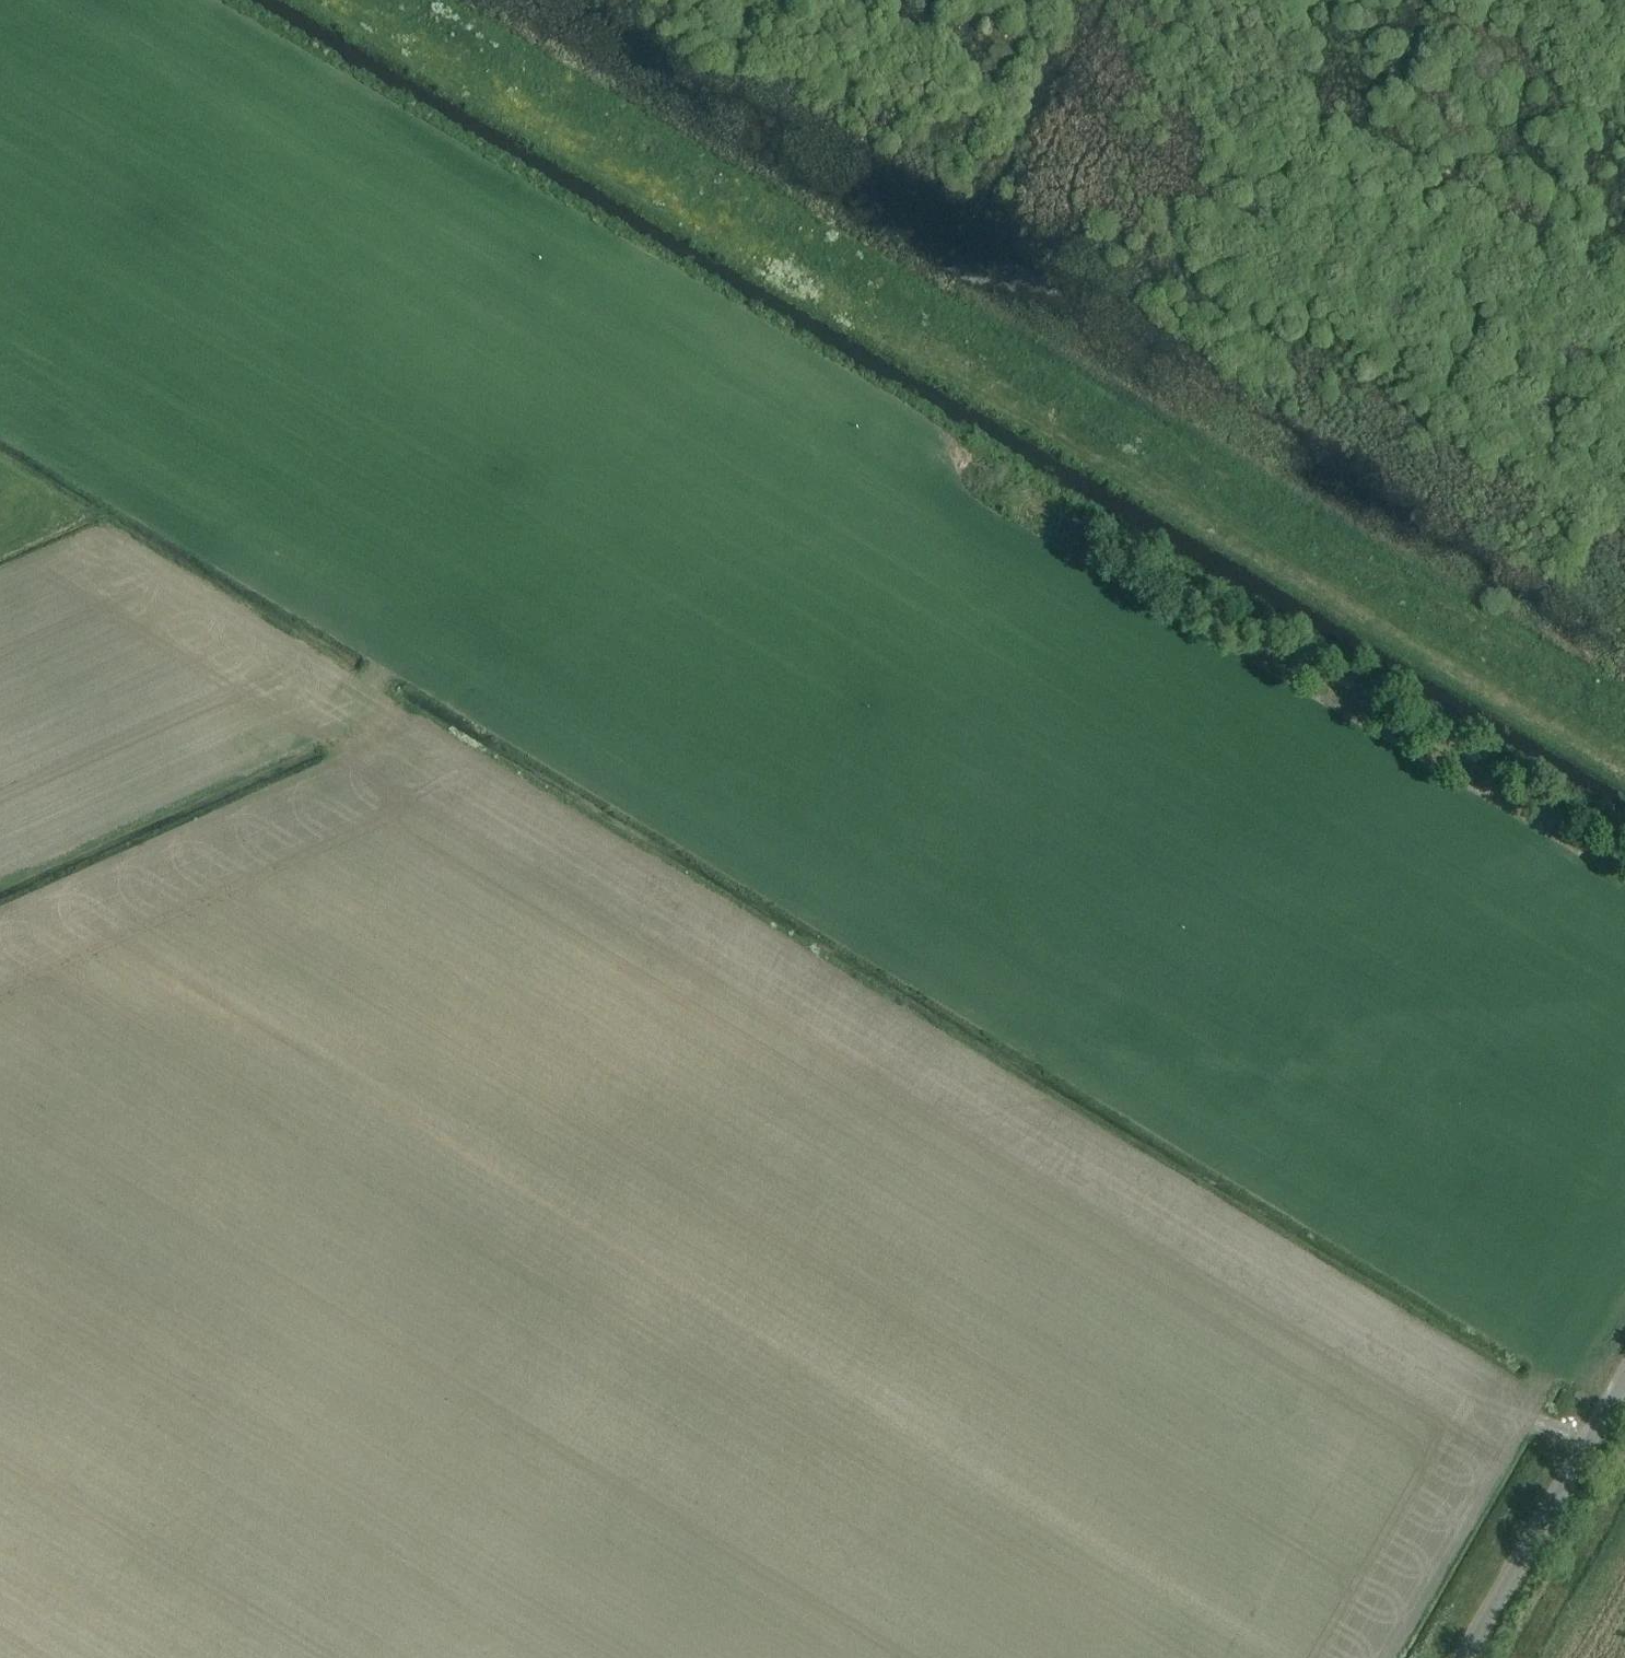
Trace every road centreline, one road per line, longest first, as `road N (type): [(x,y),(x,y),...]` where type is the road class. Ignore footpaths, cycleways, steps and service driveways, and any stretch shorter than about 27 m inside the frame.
road 1 (tertiary): [(1464,1657),(1624,1378)]

